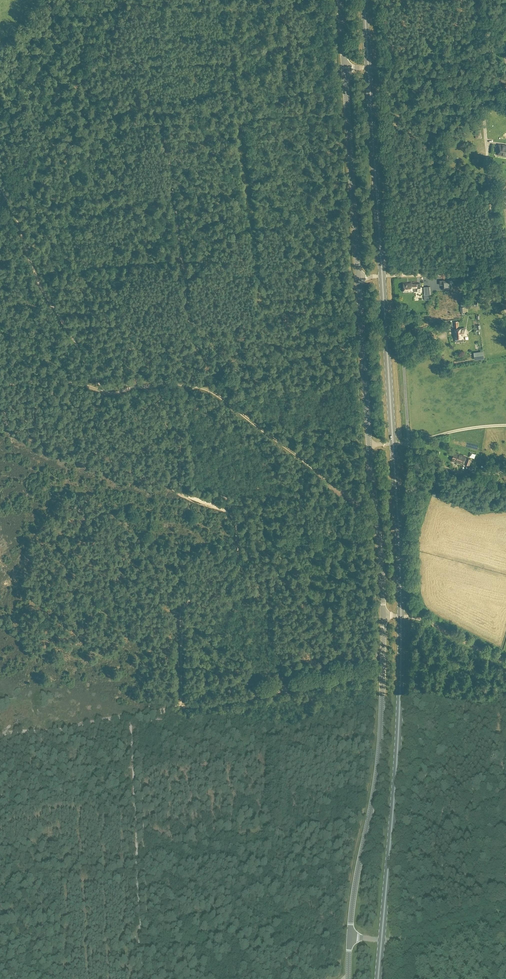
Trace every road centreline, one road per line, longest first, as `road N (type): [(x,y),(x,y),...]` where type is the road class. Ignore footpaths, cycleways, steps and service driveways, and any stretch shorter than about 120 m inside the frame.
road 1 (track): [(401,65),(418,97),(460,251),(480,275),(382,277)]
road 2 (primary): [(382,940),(402,739),(401,616)]
road 3 (tertiary): [(350,936),(379,761),(384,616)]
road 4 (track): [(205,388),(377,516)]
road 5 (primary): [(382,277),(368,66)]
road 6 (tertiary): [(358,277),(345,67)]
road 7 (primary): [(401,616),(393,443)]
road 8 (tertiary): [(384,616),(370,445)]
road 9 (tertiary): [(370,445),(358,277)]
road 10 (track): [(505,773),(488,878),(505,936)]
road 11 (primary): [(393,443),(382,277)]
road 12 (track): [(489,175),(502,268),(480,275),(505,311)]
road 13 (track): [(489,175),(479,56)]

